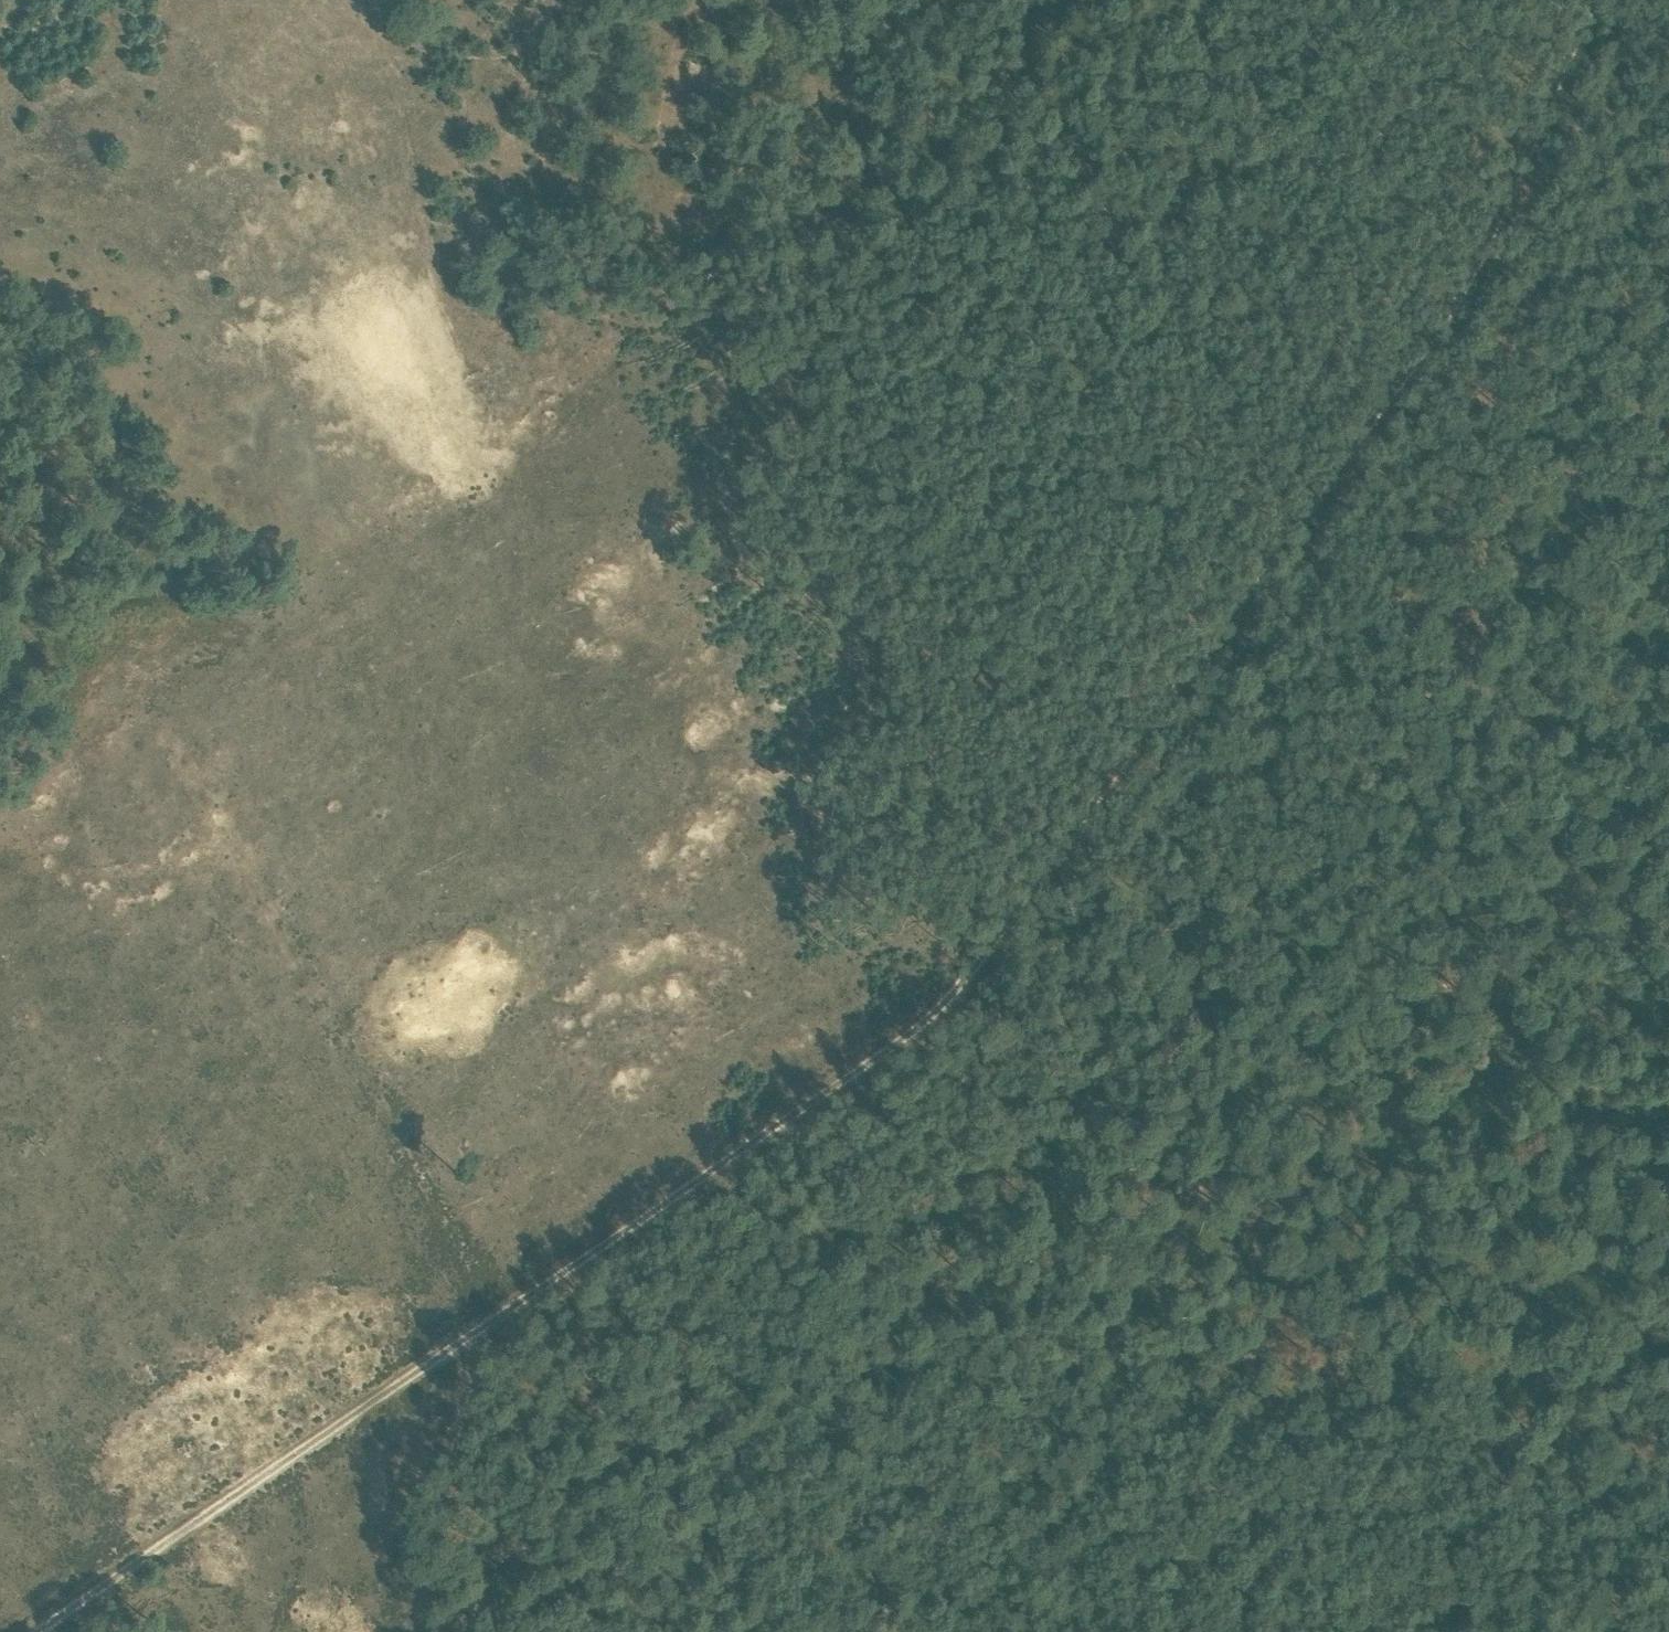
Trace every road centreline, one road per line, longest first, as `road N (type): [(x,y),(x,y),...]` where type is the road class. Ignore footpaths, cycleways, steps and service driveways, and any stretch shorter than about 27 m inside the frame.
road 1 (track): [(1599,0),(1541,140),(1319,519),(1253,582),(1236,615),(1233,671),(1149,719),(1054,881),(939,1020),(40,1631)]

